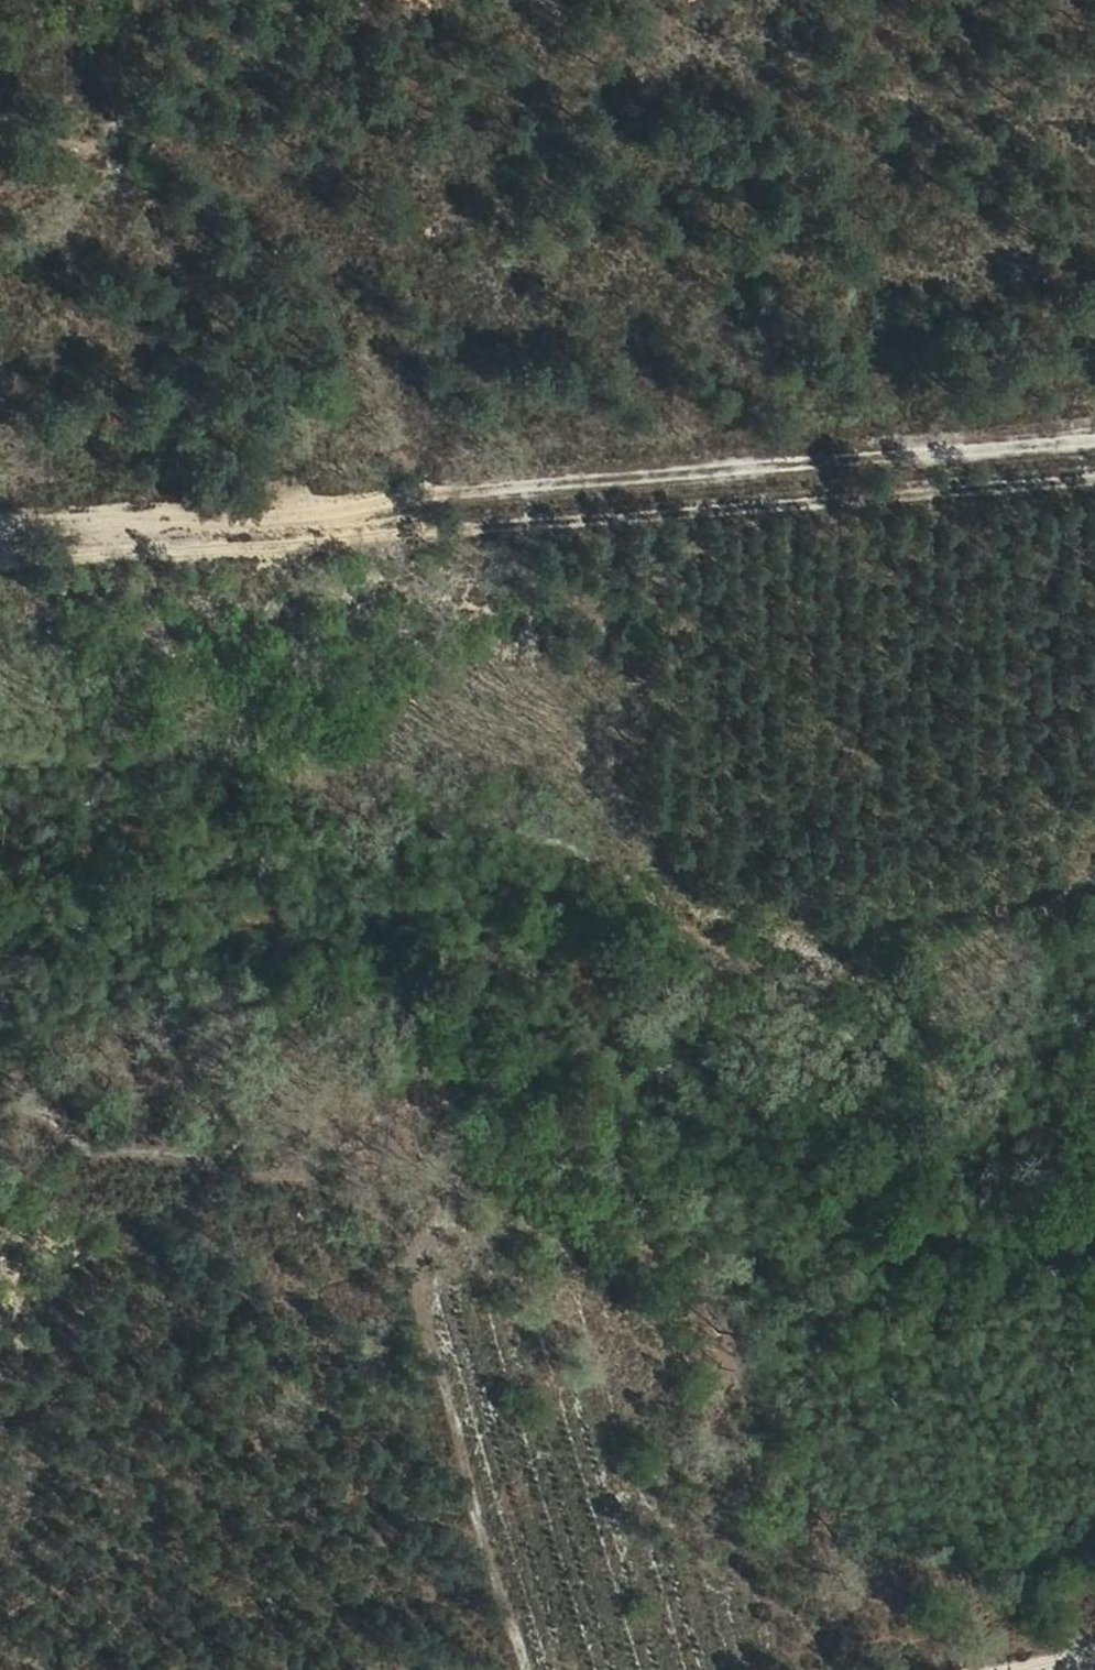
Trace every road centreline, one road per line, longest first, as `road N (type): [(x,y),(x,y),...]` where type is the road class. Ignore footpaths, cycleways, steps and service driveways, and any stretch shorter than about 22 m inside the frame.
road 1 (track): [(1094,1638),(971,1669)]

